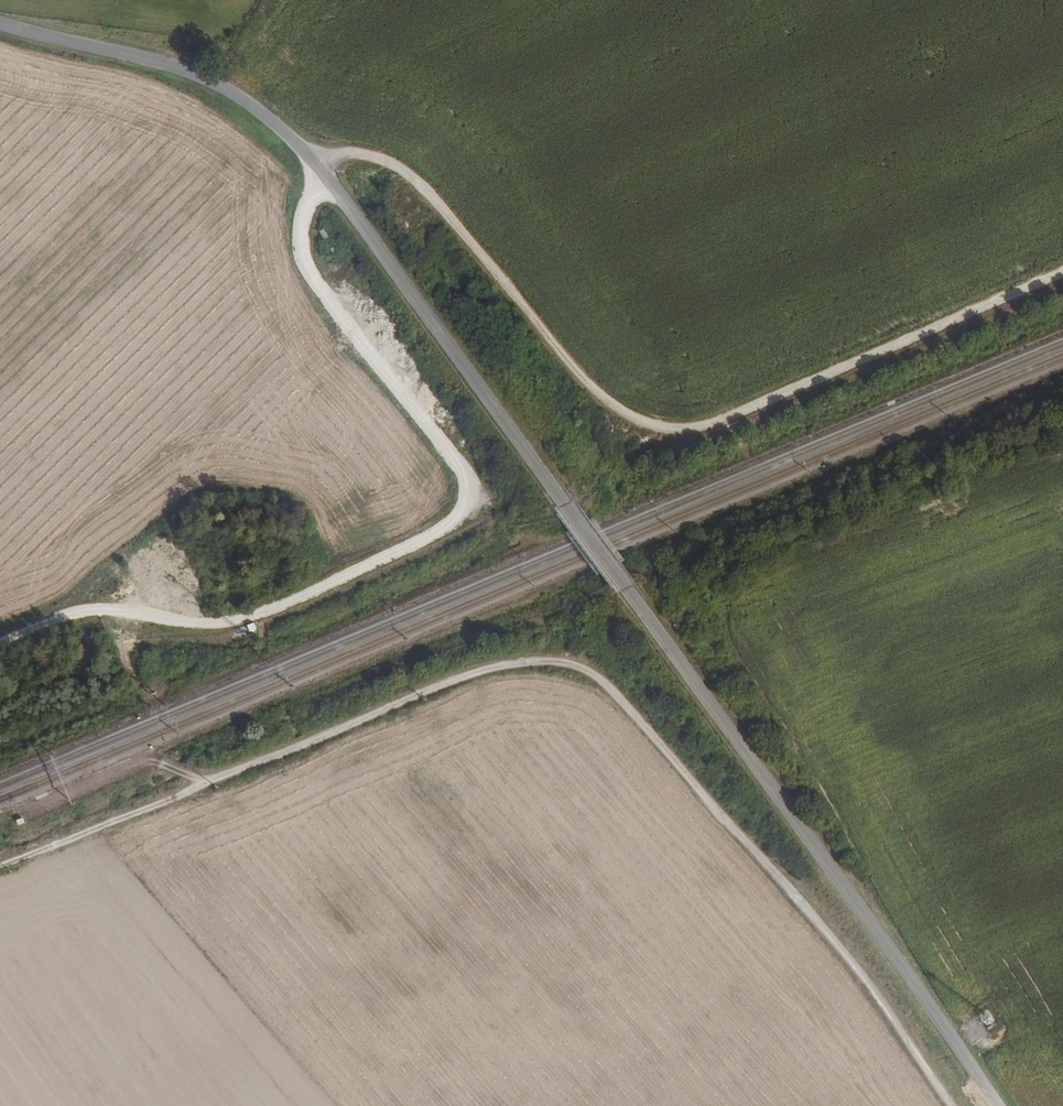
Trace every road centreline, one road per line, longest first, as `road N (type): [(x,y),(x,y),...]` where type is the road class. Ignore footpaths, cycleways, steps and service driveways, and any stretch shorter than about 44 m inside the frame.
road 1 (unclassified): [(998,1105),(308,154),(253,103),(179,68),(0,21)]
road 2 (track): [(0,864),(481,669),(534,662),(589,673),(615,691),(881,989),(955,1105)]
road 3 (track): [(308,154),(361,152),(407,171),(594,391),(616,412),(682,434),(1062,272)]
road 4 (track): [(0,642),(103,609),(204,625),(238,621),(459,515),(467,480),(458,462),(301,252),(308,207),(329,180)]

